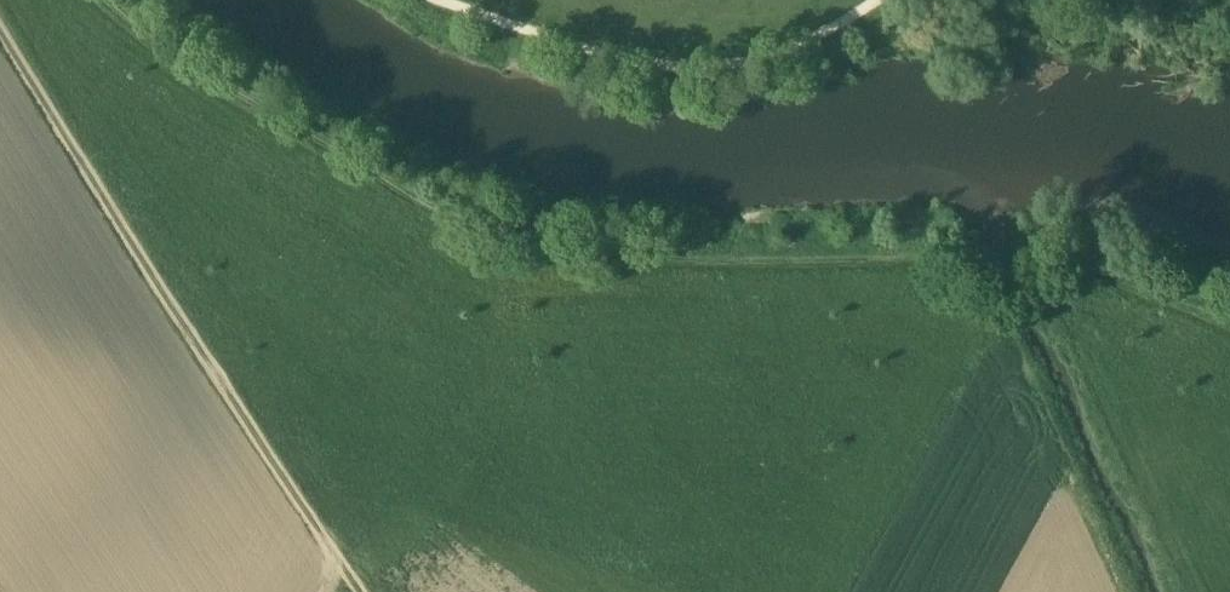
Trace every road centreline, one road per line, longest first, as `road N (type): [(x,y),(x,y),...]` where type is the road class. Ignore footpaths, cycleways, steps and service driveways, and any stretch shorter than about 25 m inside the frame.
road 1 (track): [(1229,311),(1040,273),(648,275),(529,257),(281,144),(94,0)]
road 2 (track): [(0,28),(341,571)]
road 3 (track): [(441,0),(560,45),(709,75),(818,39),(880,0)]

